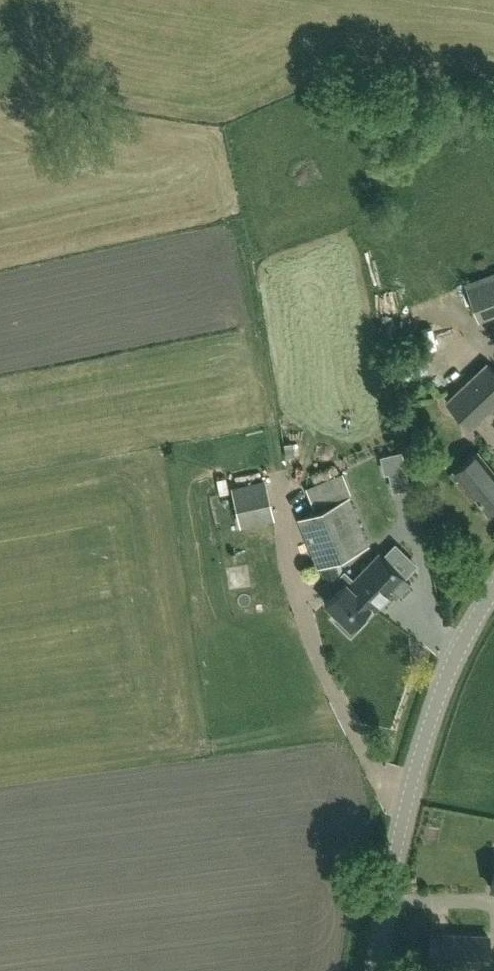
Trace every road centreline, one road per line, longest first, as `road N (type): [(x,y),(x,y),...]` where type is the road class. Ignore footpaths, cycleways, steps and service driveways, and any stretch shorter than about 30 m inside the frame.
road 1 (unclassified): [(376,970),(404,811),(442,686),(493,593)]

